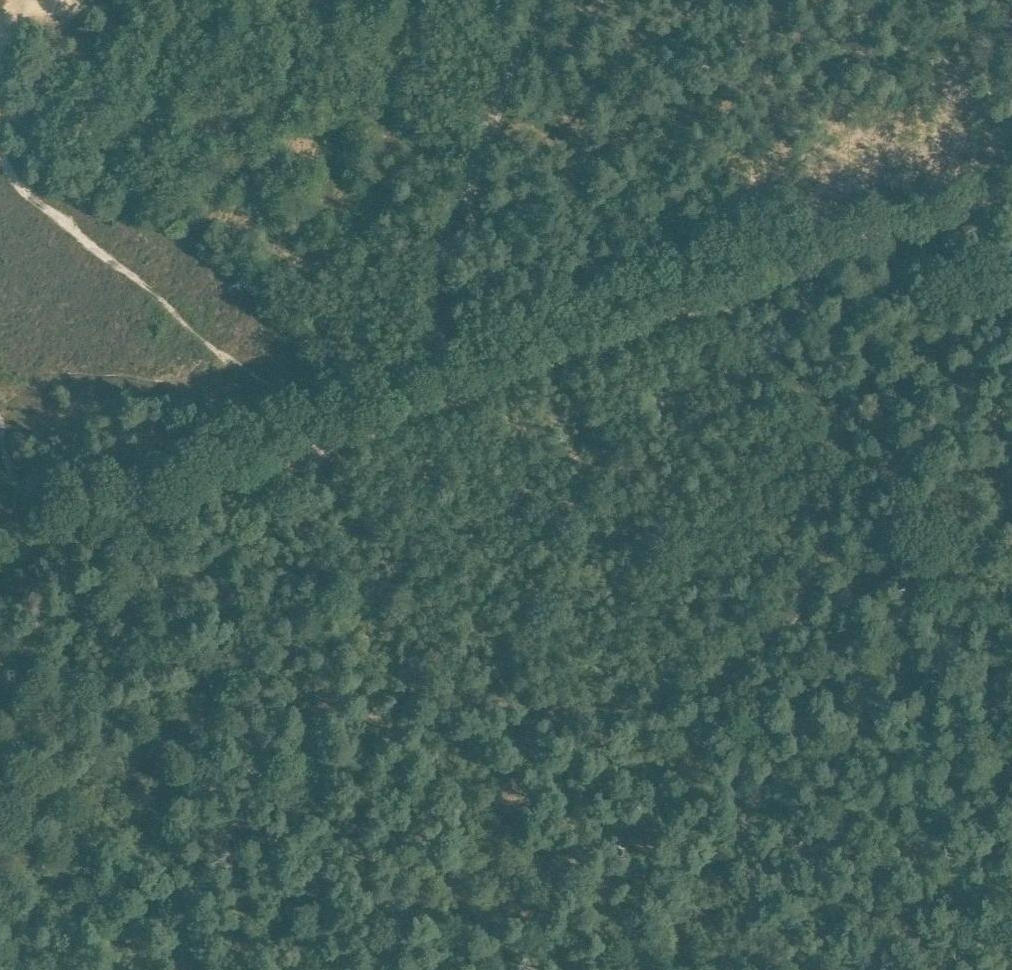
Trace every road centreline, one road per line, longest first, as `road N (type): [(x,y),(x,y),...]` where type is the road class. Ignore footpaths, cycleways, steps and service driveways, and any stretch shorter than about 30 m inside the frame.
road 1 (track): [(1011,178),(314,429),(0,573)]
road 2 (track): [(532,0),(430,326),(435,386)]

